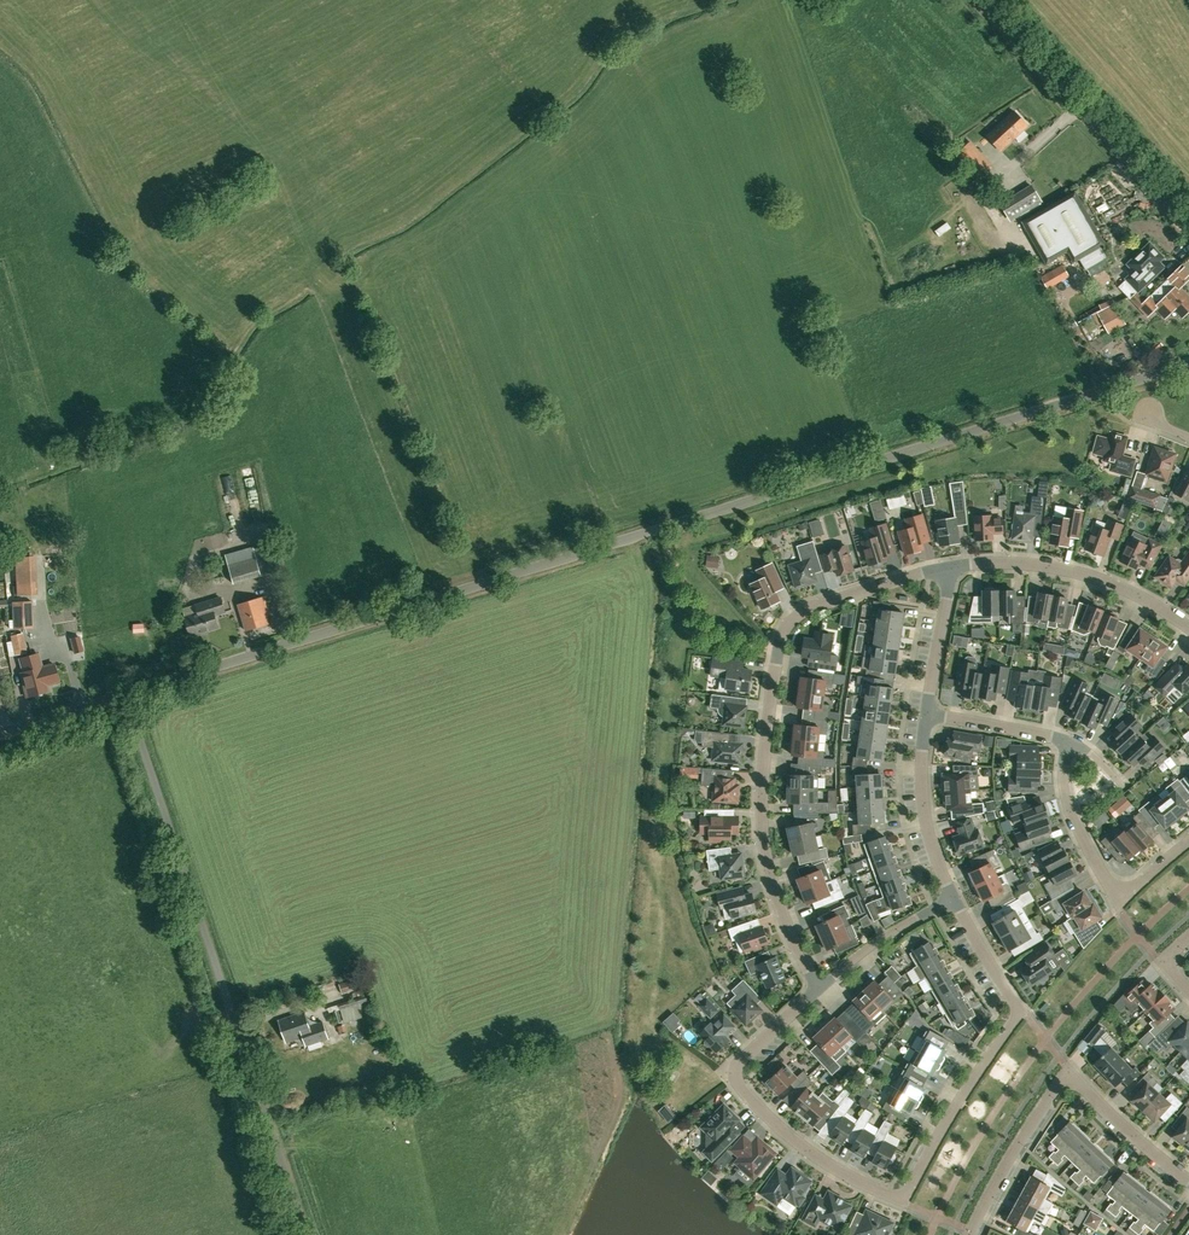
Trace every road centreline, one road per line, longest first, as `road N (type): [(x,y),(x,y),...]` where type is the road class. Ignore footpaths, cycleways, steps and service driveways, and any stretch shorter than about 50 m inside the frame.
road 1 (unclassified): [(124,699),(1188,367)]
road 2 (unclassified): [(306,1234),(124,699)]
road 3 (residential): [(951,568),(810,607),(796,616),(778,650),(763,827),(778,902),(818,988)]
road 4 (residential): [(1018,1008),(900,1195),(807,1150),(739,1084),(744,1056),(818,988)]
road 5 (residential): [(1188,1180),(1070,1078),(1015,1147),(969,1234)]
road 6 (tertiary): [(1188,228),(976,0)]
road 7 (residential): [(1188,629),(1086,574),(1041,564),(951,568)]
road 8 (residential): [(1069,741),(1070,811),(1117,893),(1188,842)]
road 9 (residential): [(953,898),(927,825),(926,714)]
road 10 (residential): [(818,988),(889,933),(953,898)]
road 11 (residential): [(926,714),(951,568)]
road 12 (residential): [(926,714),(1069,741)]
road 13 (unclassified): [(0,734),(124,699)]
road 14 (residential): [(1018,1008),(953,898)]

